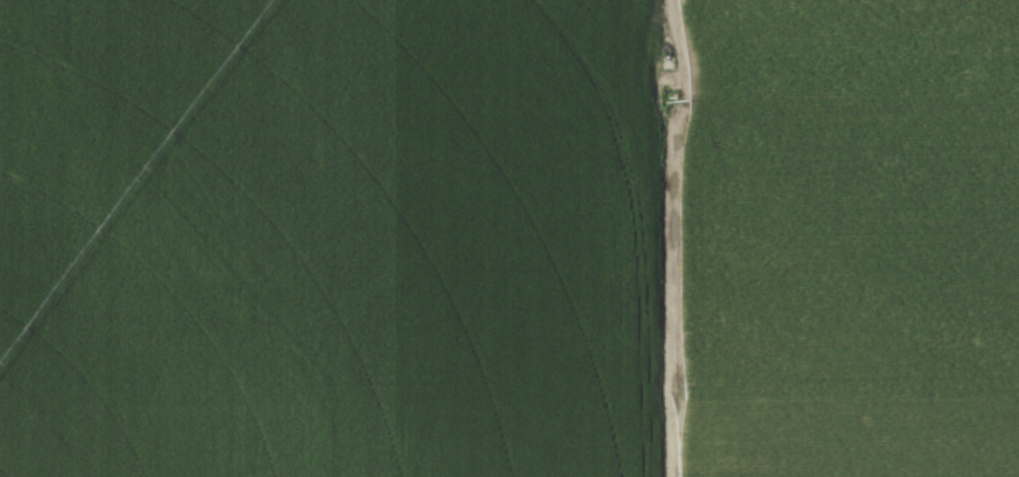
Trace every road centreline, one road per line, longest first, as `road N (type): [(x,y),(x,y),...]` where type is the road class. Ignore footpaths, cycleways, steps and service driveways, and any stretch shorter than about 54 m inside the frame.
road 1 (track): [(659,398),(324,394),(0,31)]
road 2 (track): [(7,0),(335,369),(340,397)]
road 3 (track): [(659,476),(664,148),(684,70),(664,0)]

